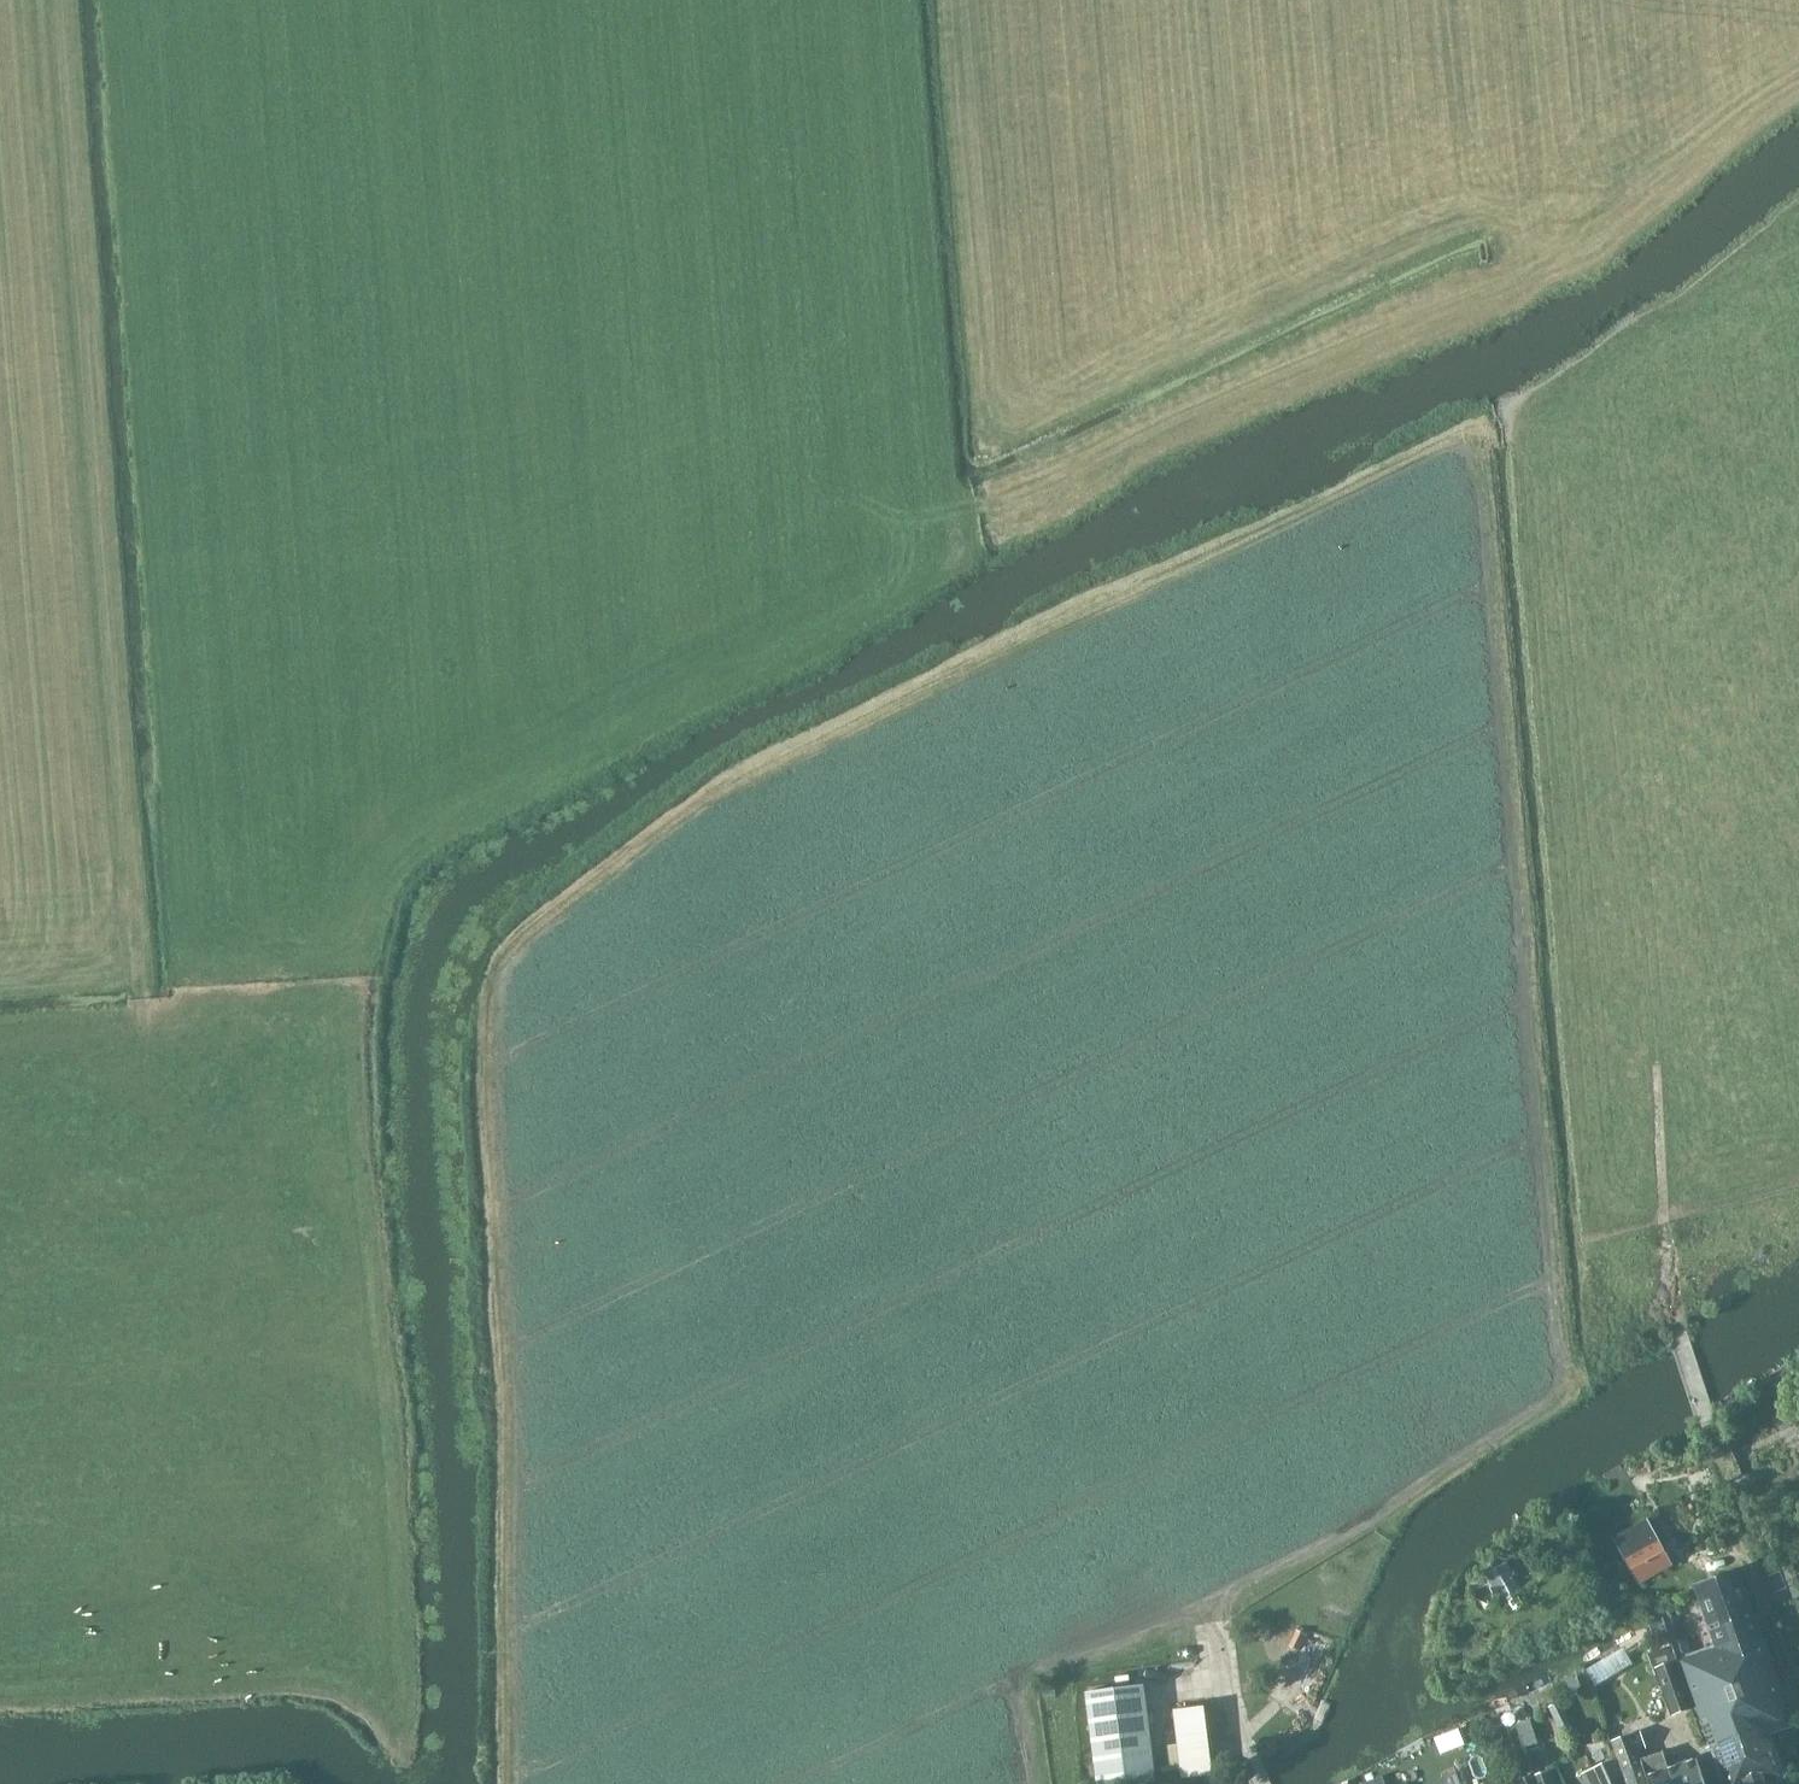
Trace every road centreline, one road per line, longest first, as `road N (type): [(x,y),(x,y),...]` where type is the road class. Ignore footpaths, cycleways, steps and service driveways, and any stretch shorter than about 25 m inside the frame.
road 1 (track): [(1656,1084),(1677,1335),(1711,1435)]
road 2 (track): [(1798,1697),(1711,1435)]

